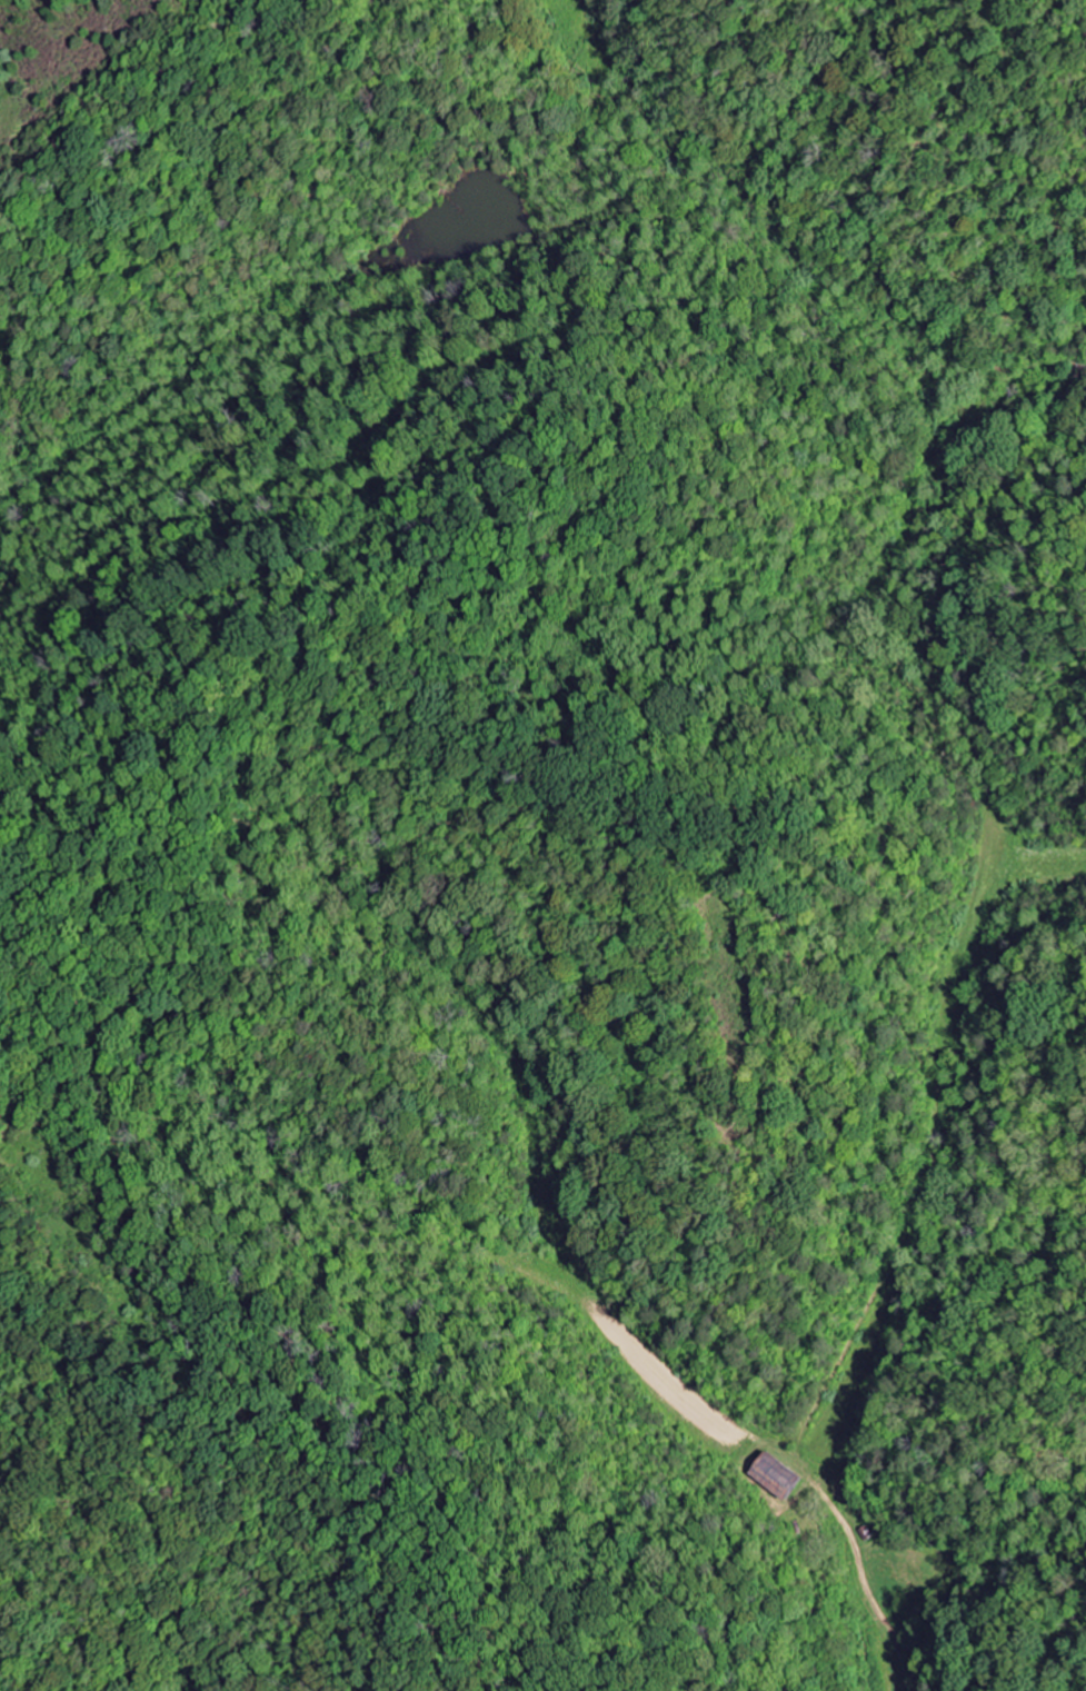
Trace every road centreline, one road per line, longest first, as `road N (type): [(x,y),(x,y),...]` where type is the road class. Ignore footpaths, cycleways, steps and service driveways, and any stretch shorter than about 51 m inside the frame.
road 1 (track): [(910,1690),(901,1644),(864,1586),(848,1526),(780,1450),(808,1422),(919,1204),(933,1157),(933,1045),(967,1002),(1002,894),(1012,786),(959,688),(937,616),(945,507),(962,436),(992,380)]
road 2 (residential): [(869,258),(937,325),(994,355),(1038,366),(1085,358)]

